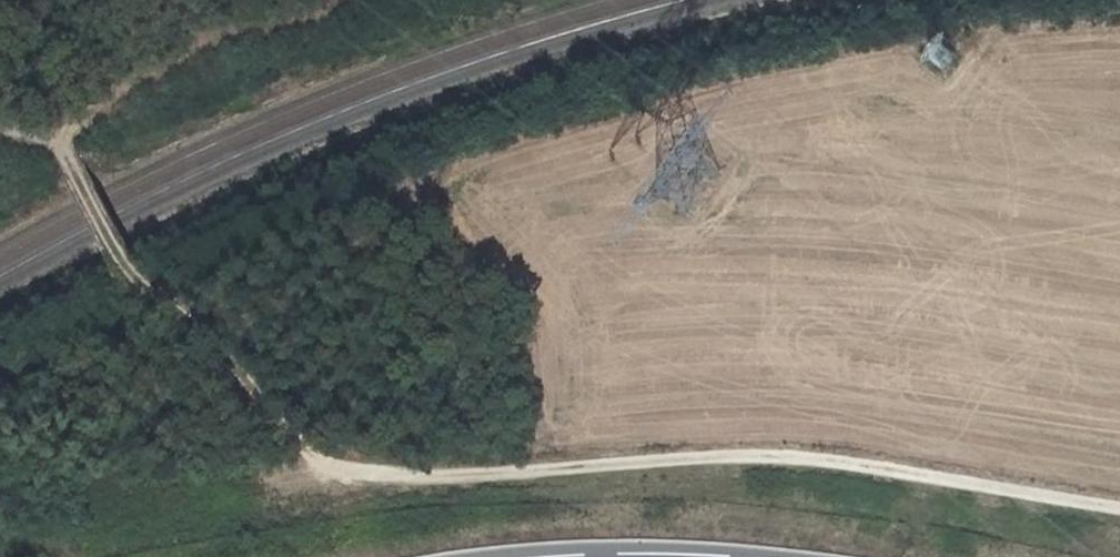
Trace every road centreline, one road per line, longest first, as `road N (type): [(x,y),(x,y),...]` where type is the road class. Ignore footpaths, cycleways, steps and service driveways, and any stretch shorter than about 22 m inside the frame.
road 1 (track): [(1119,505),(795,457),(500,476),(320,466),(215,339),(130,270),(61,147),(0,131)]

